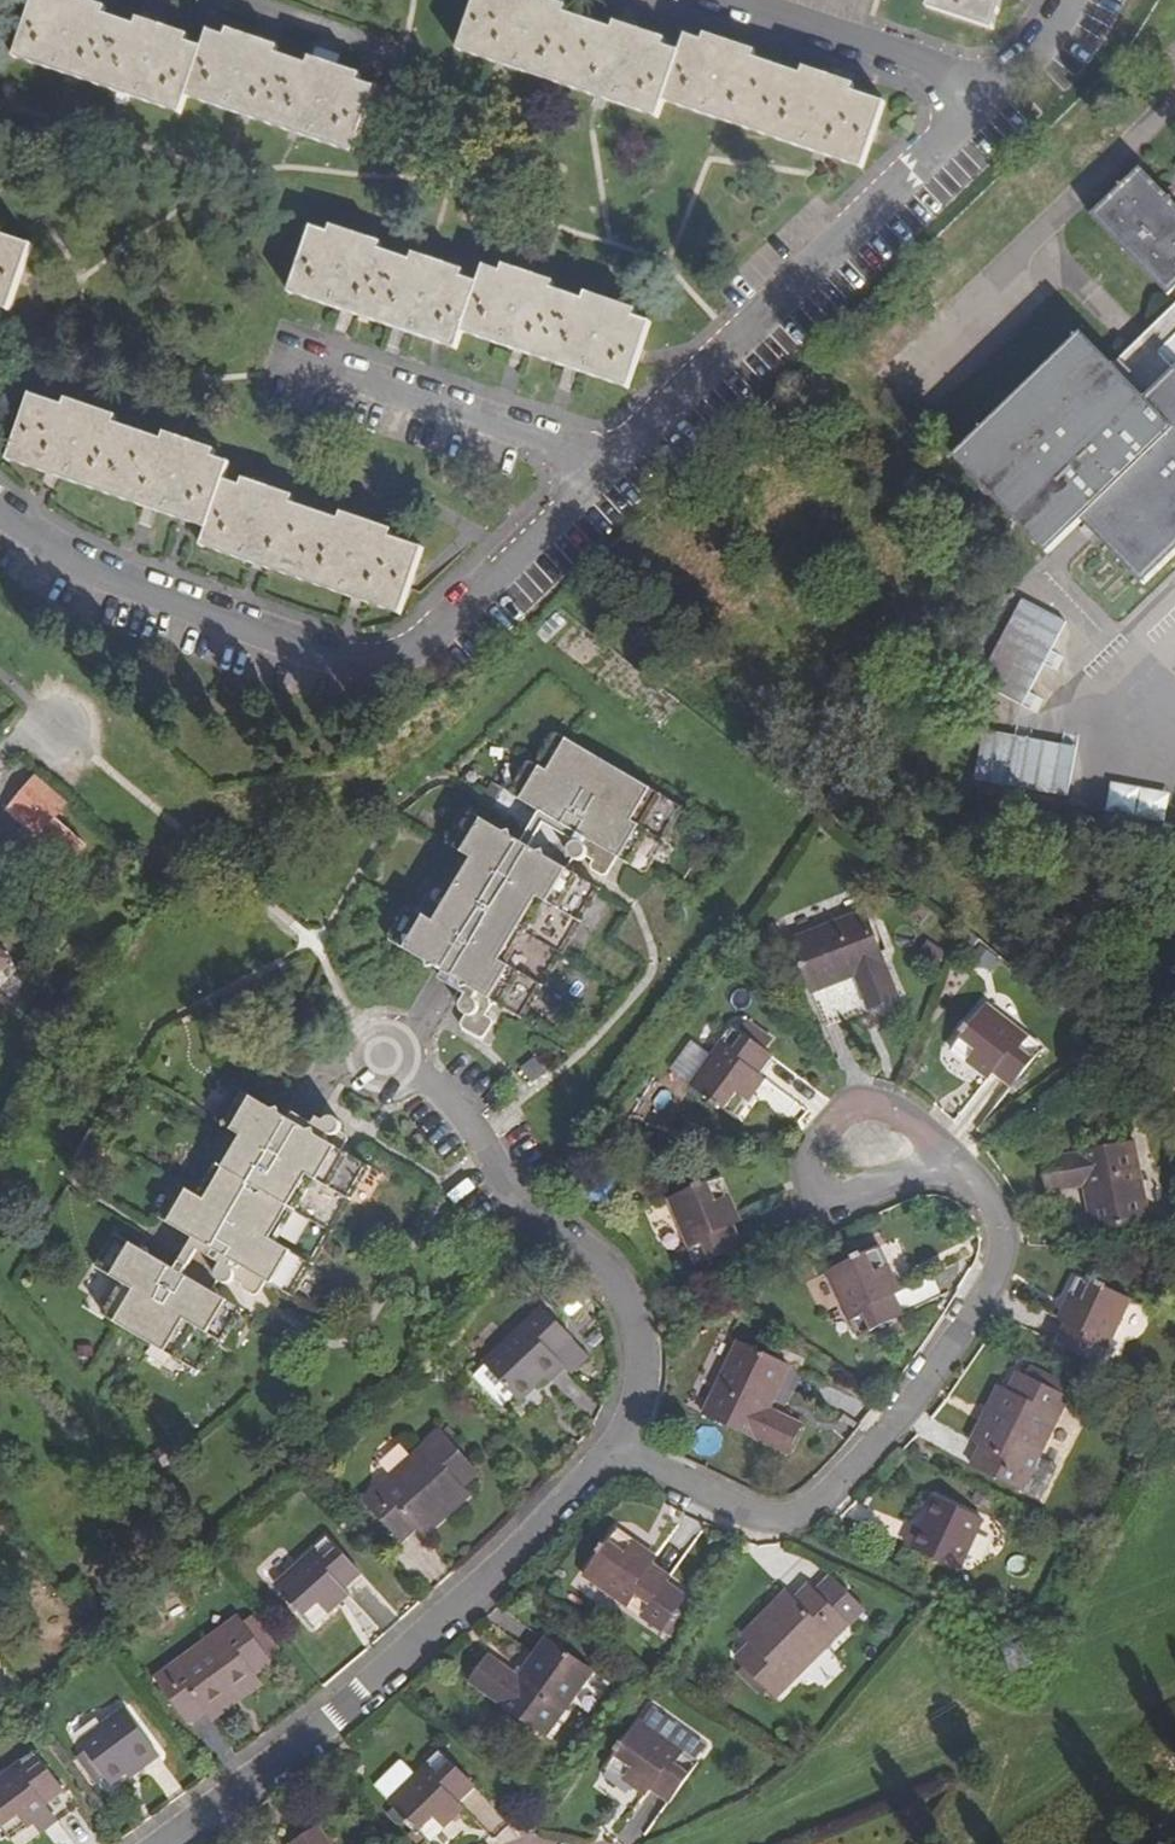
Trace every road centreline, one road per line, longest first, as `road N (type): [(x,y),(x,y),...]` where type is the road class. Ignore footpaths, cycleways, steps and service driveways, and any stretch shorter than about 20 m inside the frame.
road 1 (residential): [(862,1147),(962,1175),(998,1228),(986,1303),(821,1505),(767,1522),(601,1448)]
road 2 (residential): [(0,518),(105,583),(336,665),(386,668),(435,637),(604,468)]
road 3 (residential): [(601,1448),(555,1513),(369,1690),(162,1843)]
road 4 (residential): [(604,468),(978,105)]
road 5 (residential): [(383,1056),(453,1105),(501,1189),(543,1234),(605,1272),(637,1342),(629,1409),(601,1448)]
road 6 (residential): [(271,356),(604,468)]
road 7 (residential): [(742,0),(939,69),(978,105)]
road 8 (residential): [(236,0),(407,60)]
road 9 (residential): [(978,105),(1066,0)]

